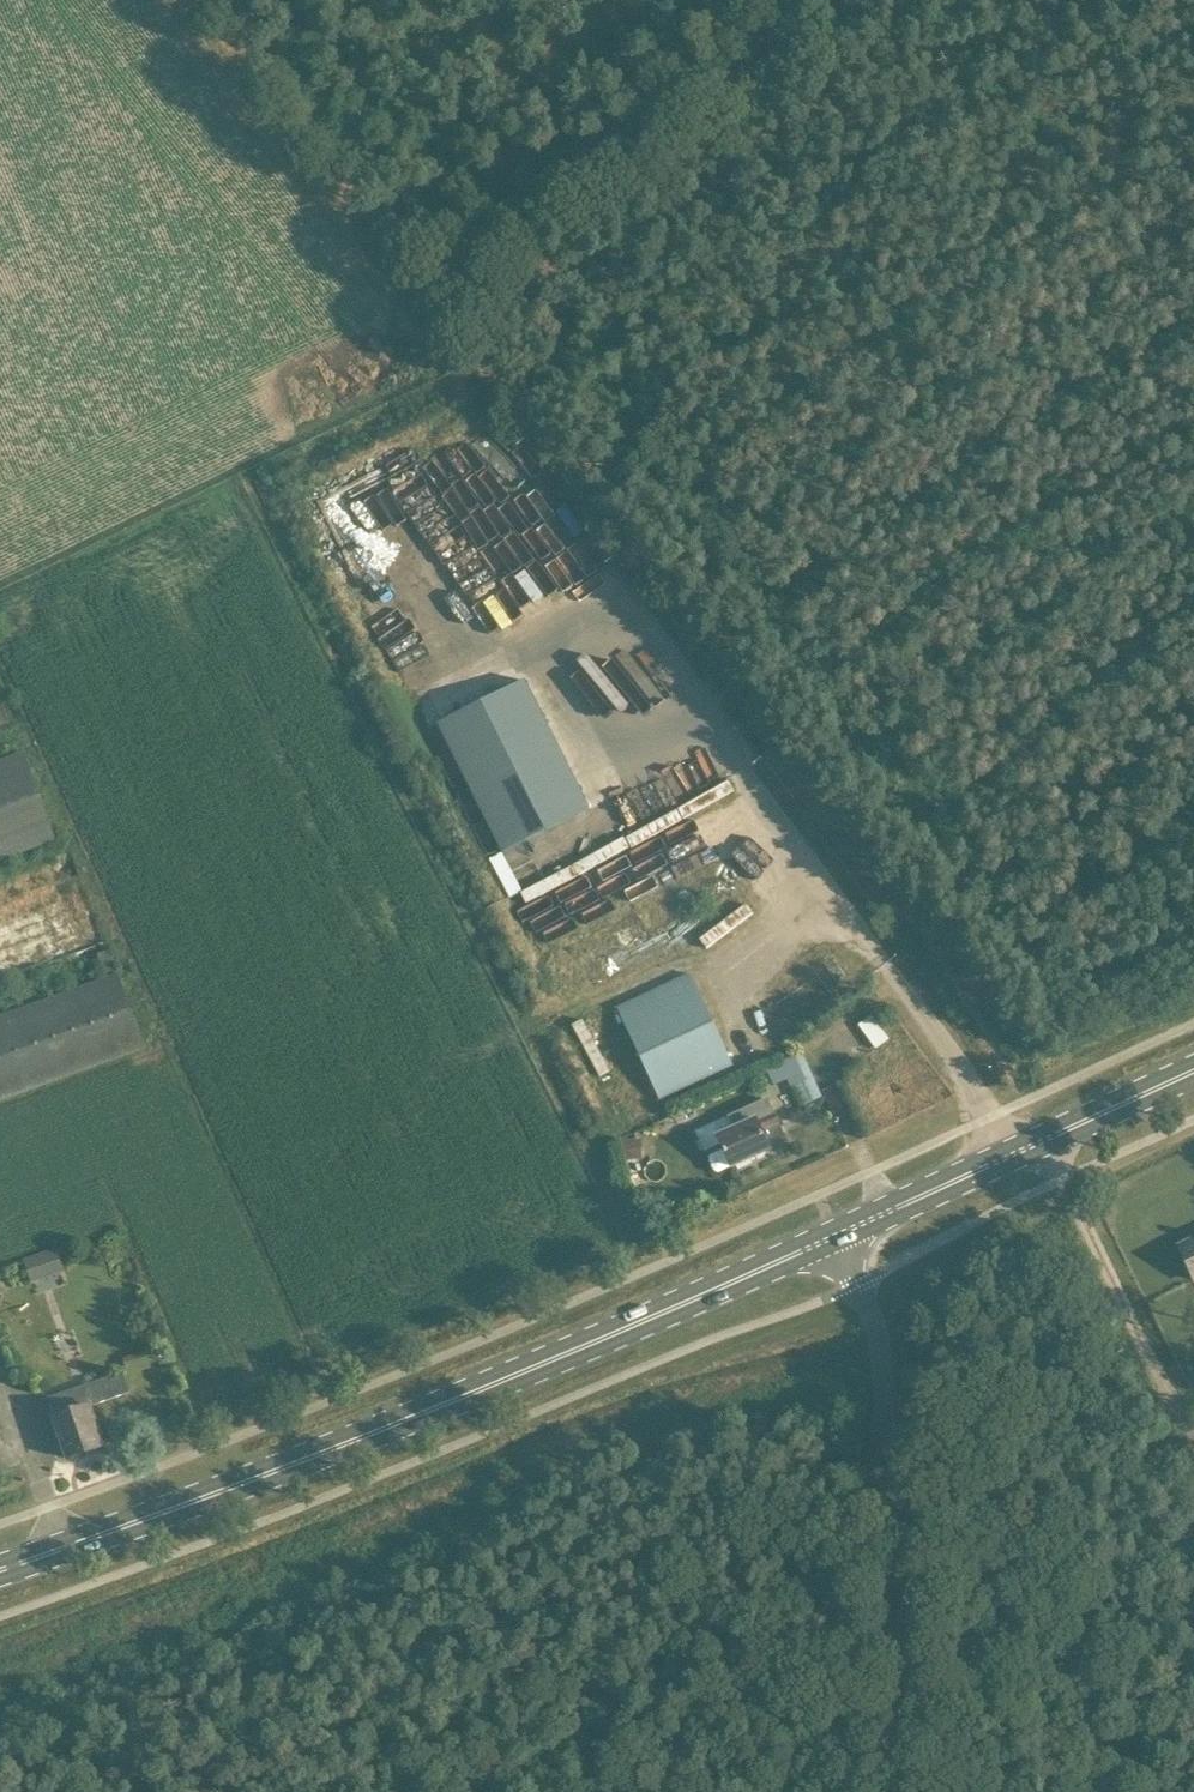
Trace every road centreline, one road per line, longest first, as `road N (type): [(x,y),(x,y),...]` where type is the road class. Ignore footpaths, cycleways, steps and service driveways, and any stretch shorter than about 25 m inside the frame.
road 1 (primary): [(0,1568),(320,1452),(839,1237)]
road 2 (unclassified): [(892,1791),(881,1349),(863,1282)]
road 3 (primary): [(839,1237),(1193,1071)]
road 4 (track): [(405,297),(303,180),(170,0)]
road 5 (track): [(1193,1424),(1045,1141)]
road 6 (track): [(646,128),(494,227),(405,297)]
road 7 (track): [(841,0),(646,128)]

